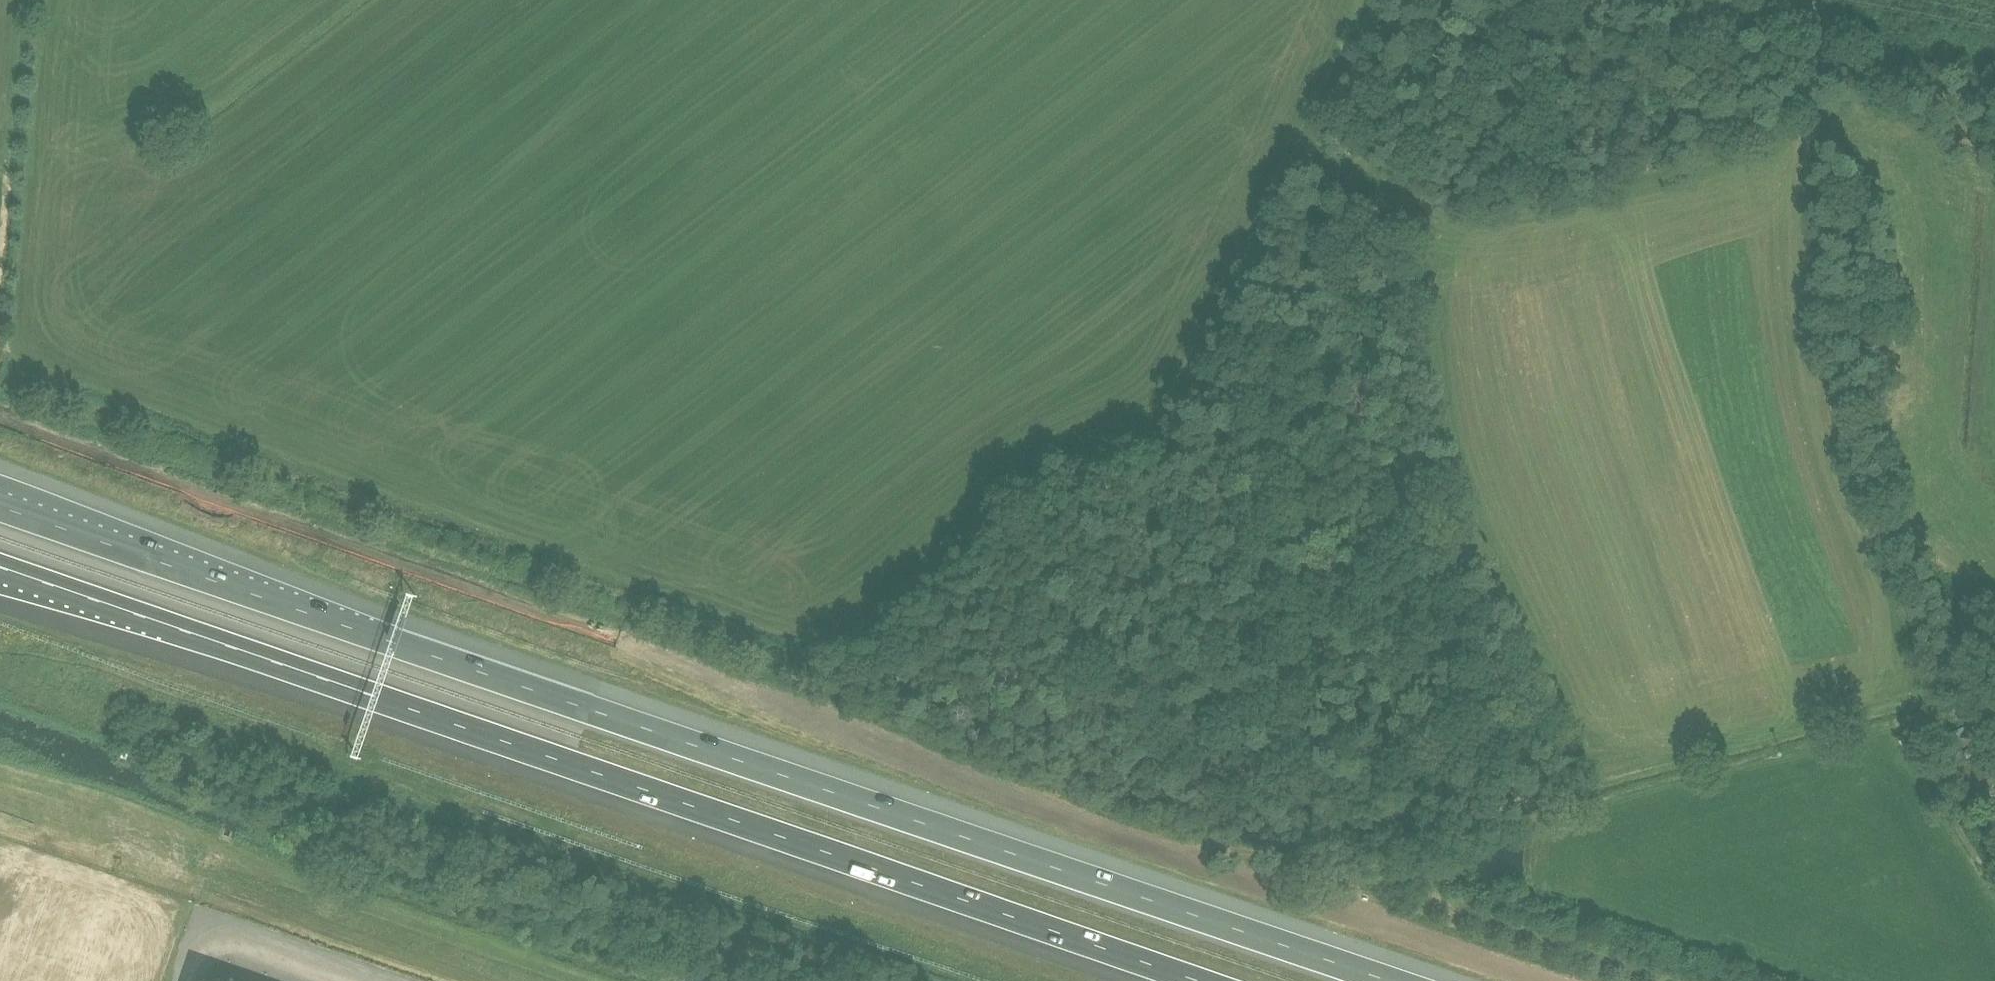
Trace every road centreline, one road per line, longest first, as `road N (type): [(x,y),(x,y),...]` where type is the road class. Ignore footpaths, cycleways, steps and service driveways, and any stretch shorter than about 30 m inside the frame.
road 1 (motorway): [(1389,980),(0,506)]
road 2 (motorway): [(0,566),(1199,980)]
road 3 (track): [(1809,0),(1812,328),(1823,391),(1877,538),(1974,700)]

